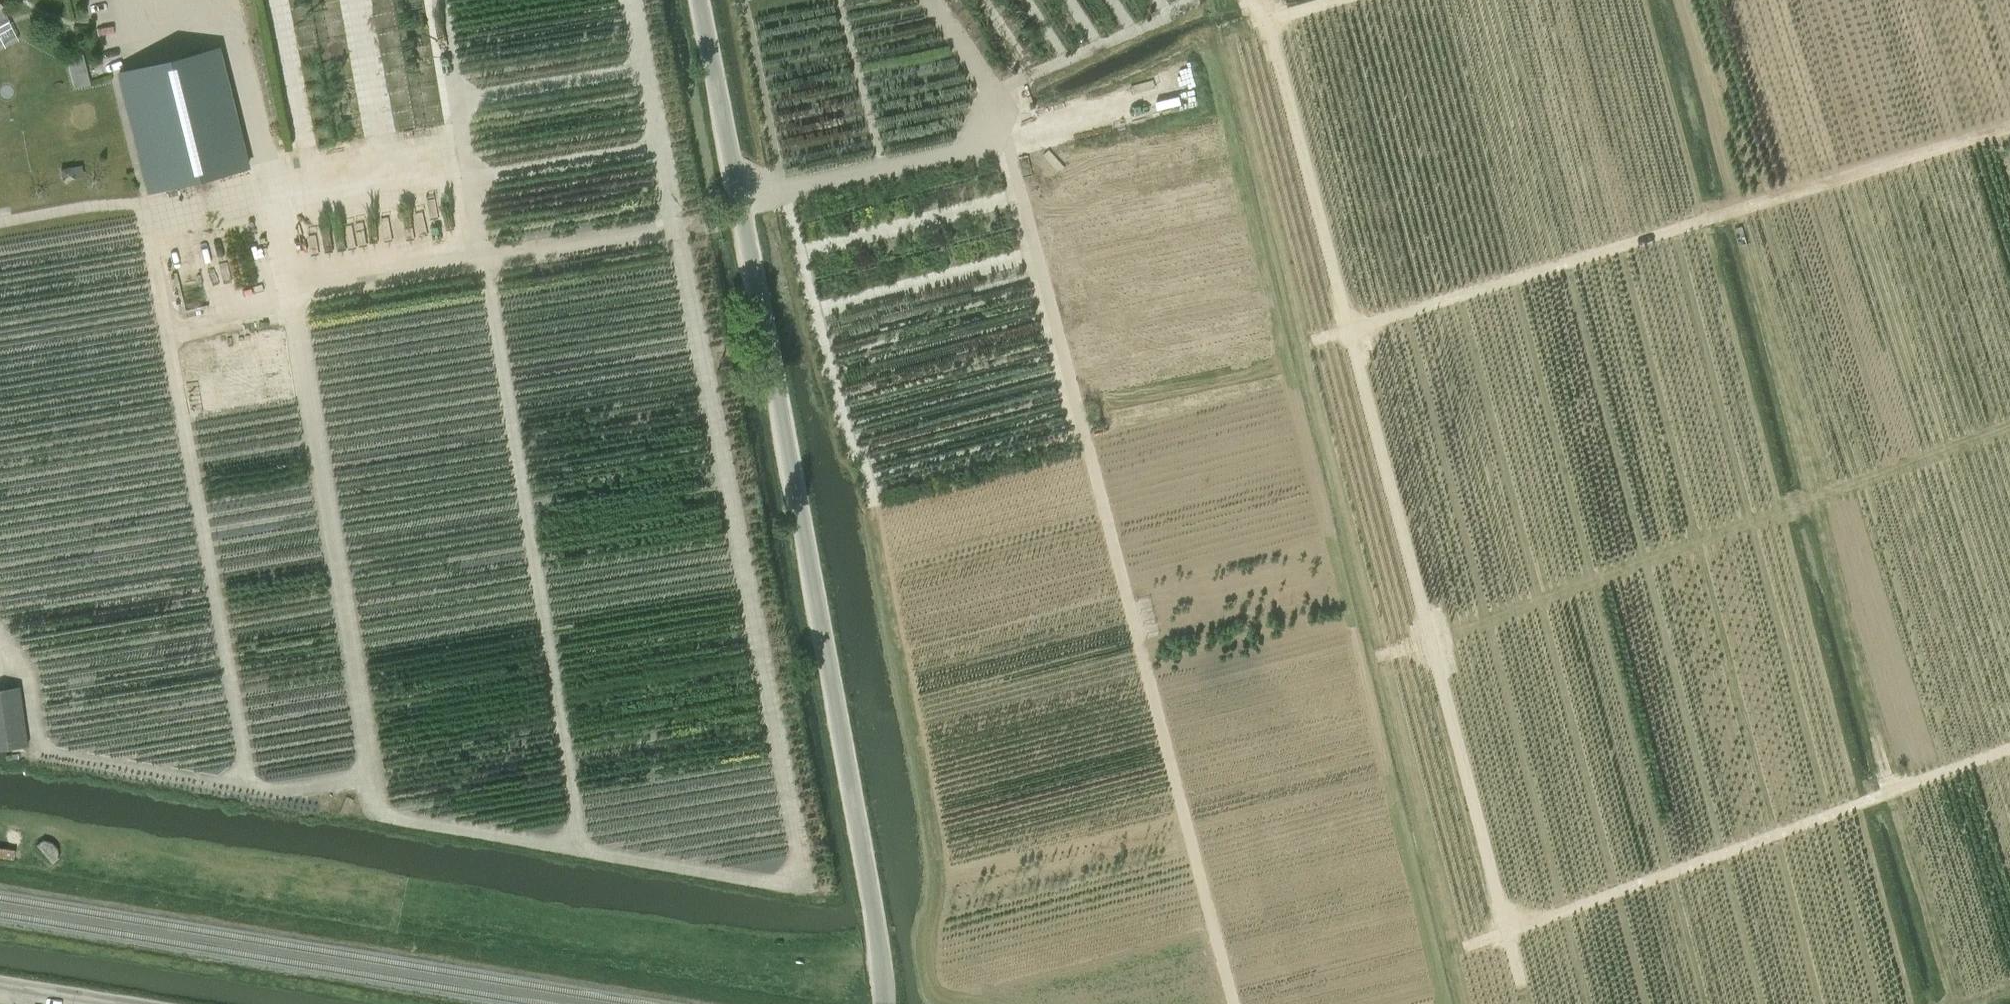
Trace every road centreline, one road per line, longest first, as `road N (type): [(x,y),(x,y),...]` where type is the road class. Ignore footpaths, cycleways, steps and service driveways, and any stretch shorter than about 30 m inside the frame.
road 1 (unclassified): [(884,1003),(864,834),(697,0)]

